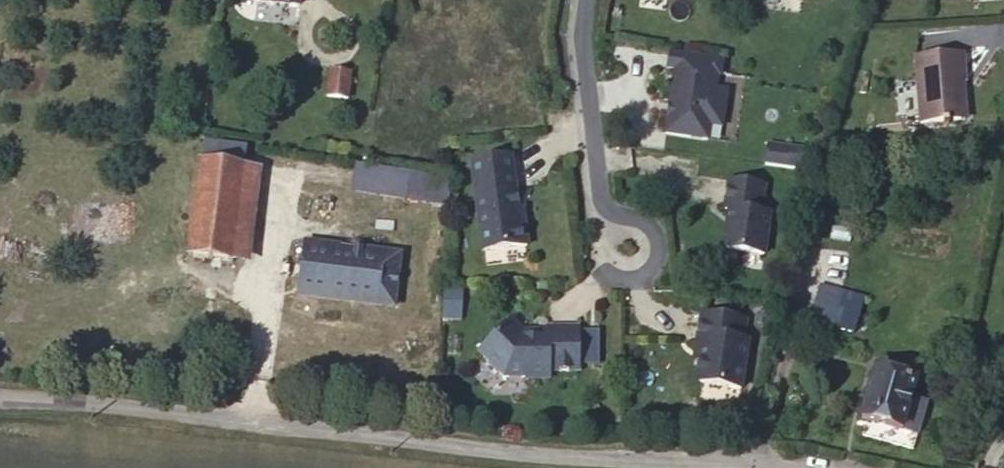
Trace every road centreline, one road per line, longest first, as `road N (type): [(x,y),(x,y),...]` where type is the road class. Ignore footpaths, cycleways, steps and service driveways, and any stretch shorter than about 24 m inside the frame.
road 1 (residential): [(0,396),(724,467)]
road 2 (residential): [(581,0),(578,31),(601,205)]
road 3 (residential): [(601,205),(645,222),(653,252),(636,275),(605,265),(595,232)]

